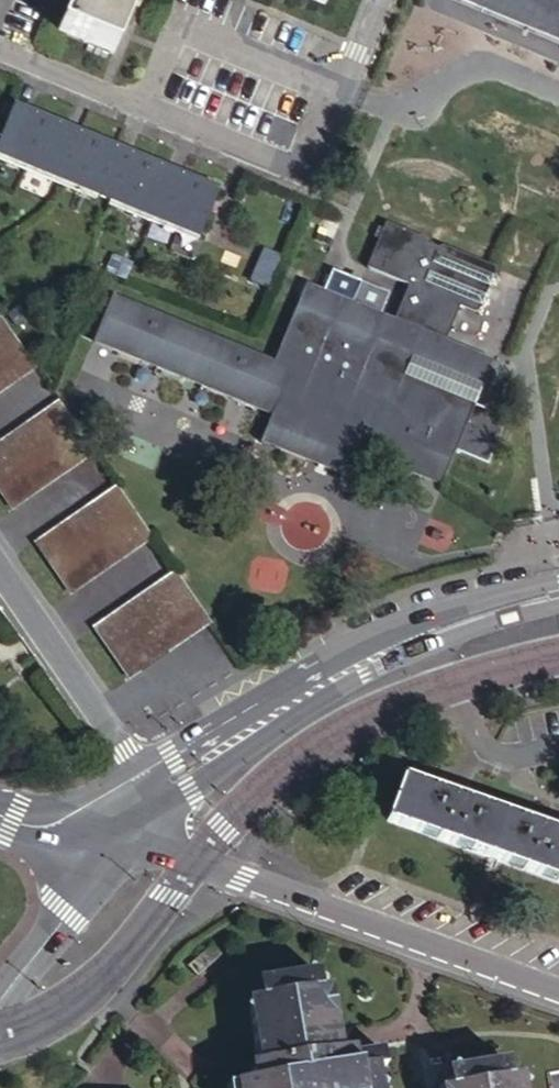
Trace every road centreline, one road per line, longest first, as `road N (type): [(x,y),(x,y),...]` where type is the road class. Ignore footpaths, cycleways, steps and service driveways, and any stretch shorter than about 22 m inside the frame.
road 1 (unclassified): [(0,47),(306,174),(380,0)]
road 2 (unclassified): [(110,854),(243,875),(558,988)]
road 3 (residential): [(158,795),(333,678),(438,632),(558,600)]
road 4 (unclassified): [(158,795),(0,569)]
road 5 (unclassified): [(0,998),(110,854)]

